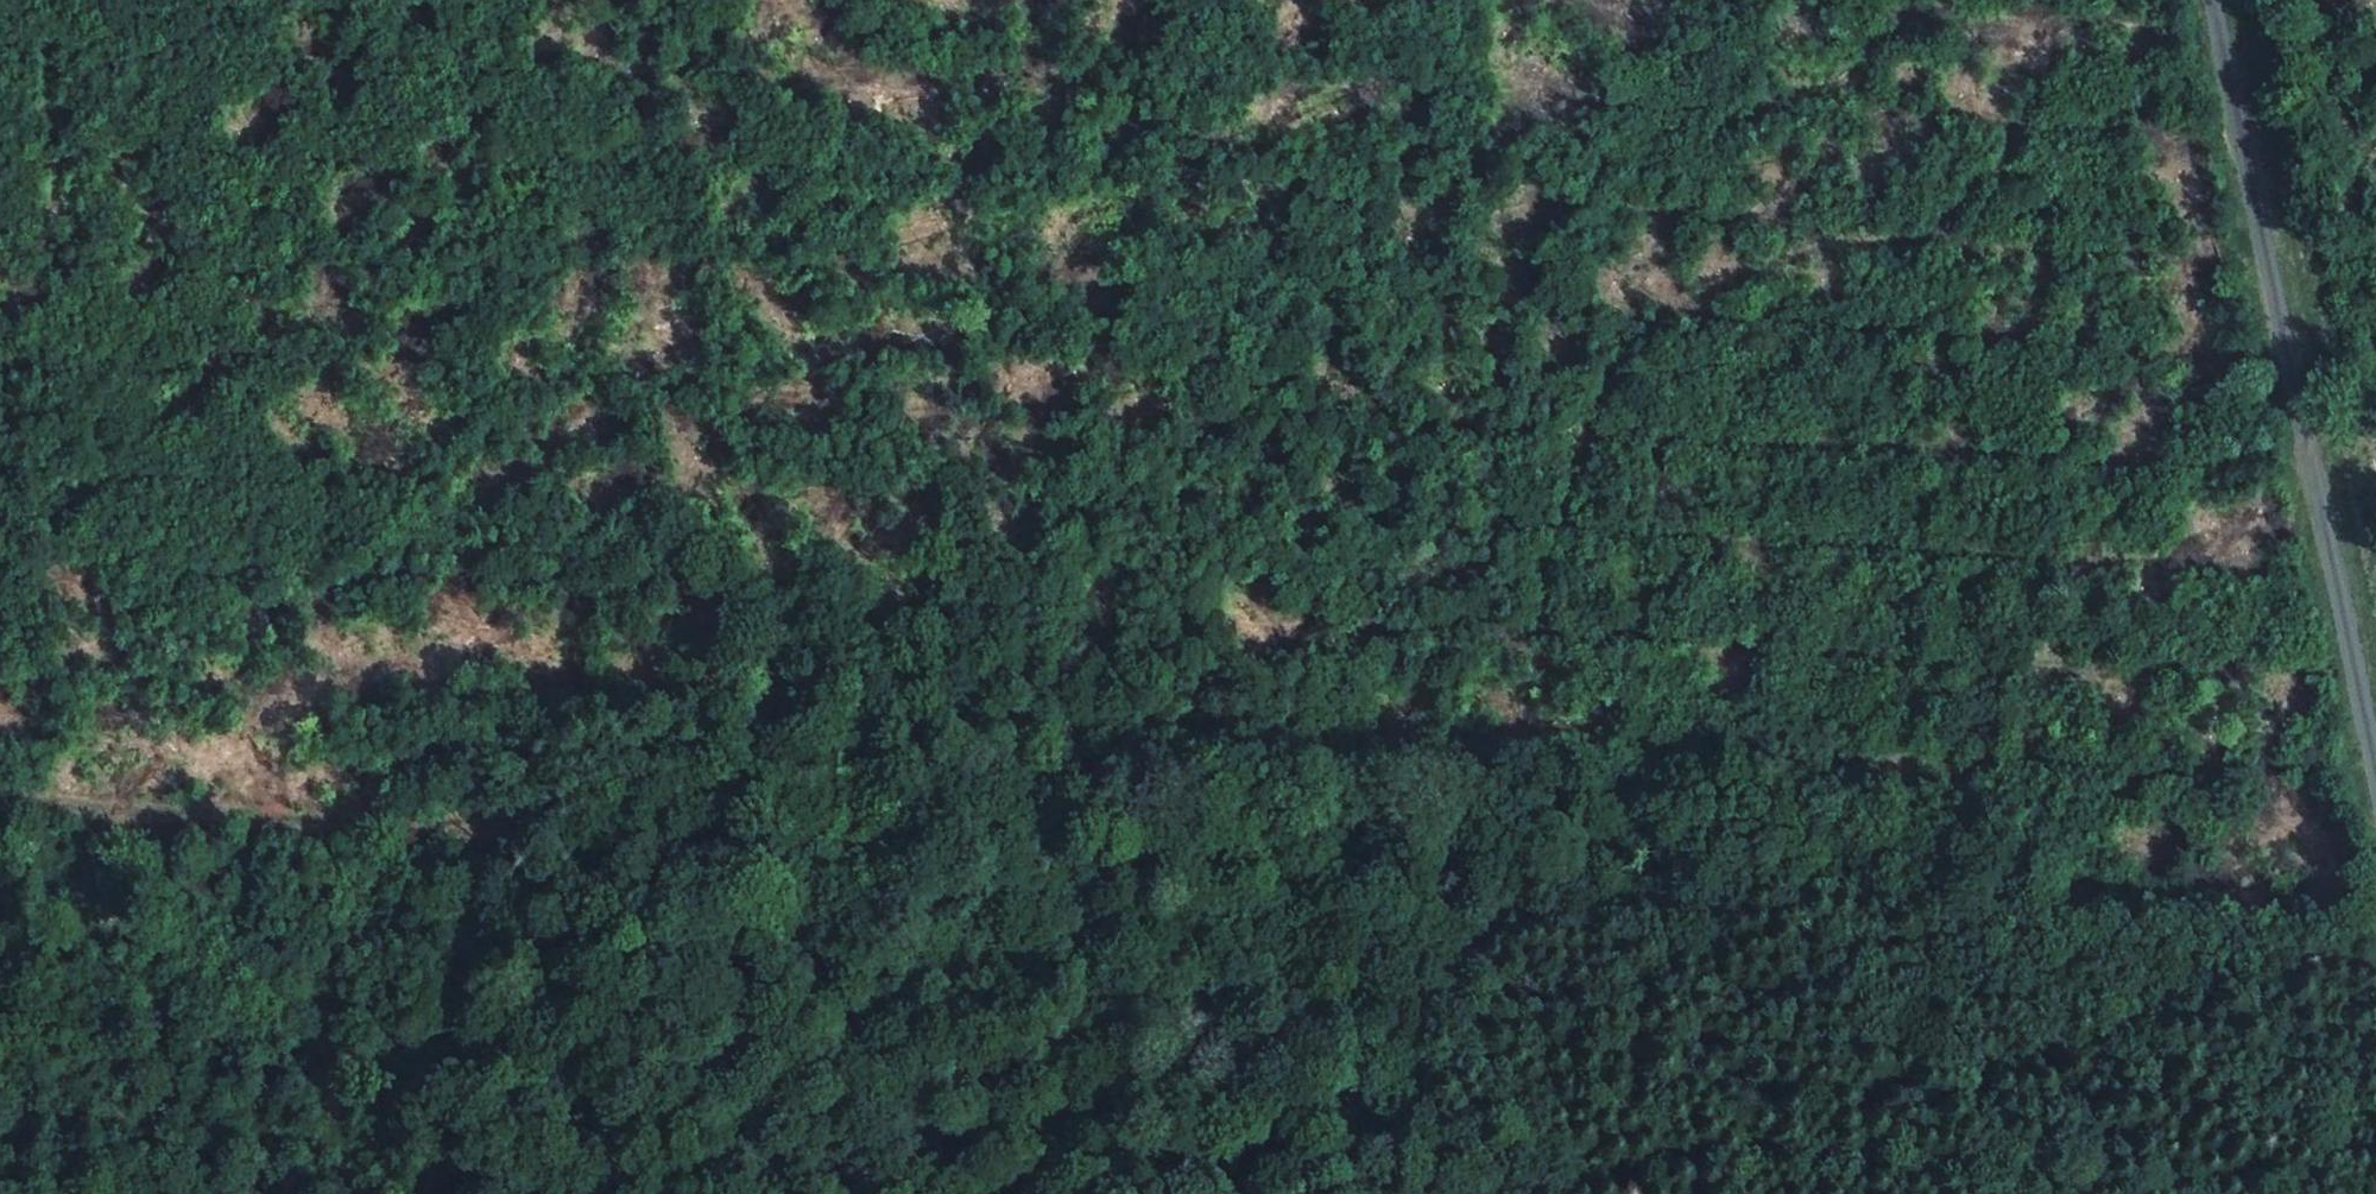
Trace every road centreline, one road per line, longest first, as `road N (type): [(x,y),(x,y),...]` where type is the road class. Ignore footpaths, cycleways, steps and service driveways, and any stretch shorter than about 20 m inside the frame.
road 1 (unclassified): [(2216,0),(2375,759)]

